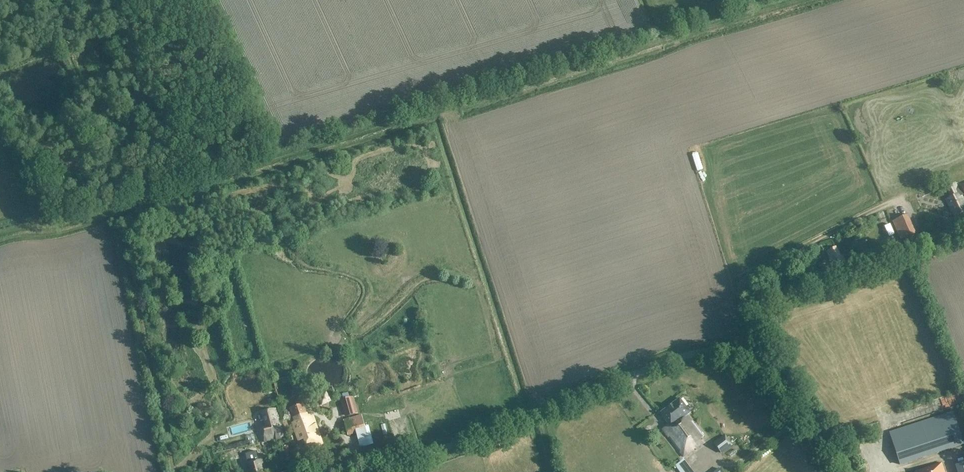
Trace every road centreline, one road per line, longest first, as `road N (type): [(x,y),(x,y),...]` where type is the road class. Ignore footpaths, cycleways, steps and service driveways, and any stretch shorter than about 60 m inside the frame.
road 1 (unclassified): [(383,471),(708,351),(760,368),(843,471)]
road 2 (track): [(748,360),(752,341),(740,300),(746,278),(894,200)]

